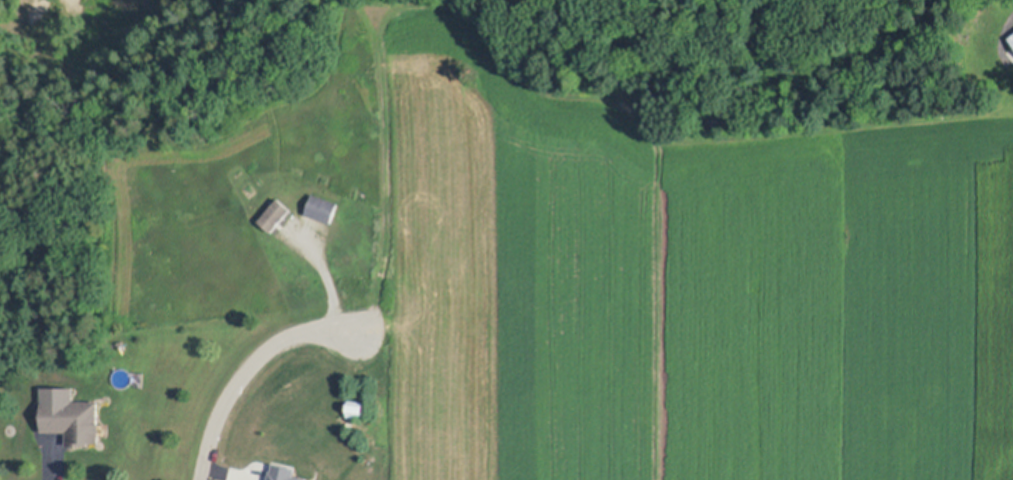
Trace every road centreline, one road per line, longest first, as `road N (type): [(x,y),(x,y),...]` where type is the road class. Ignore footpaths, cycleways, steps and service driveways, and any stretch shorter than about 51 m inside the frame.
road 1 (residential): [(202,479),(217,419),(250,363),(279,338),(307,330),(357,334)]

